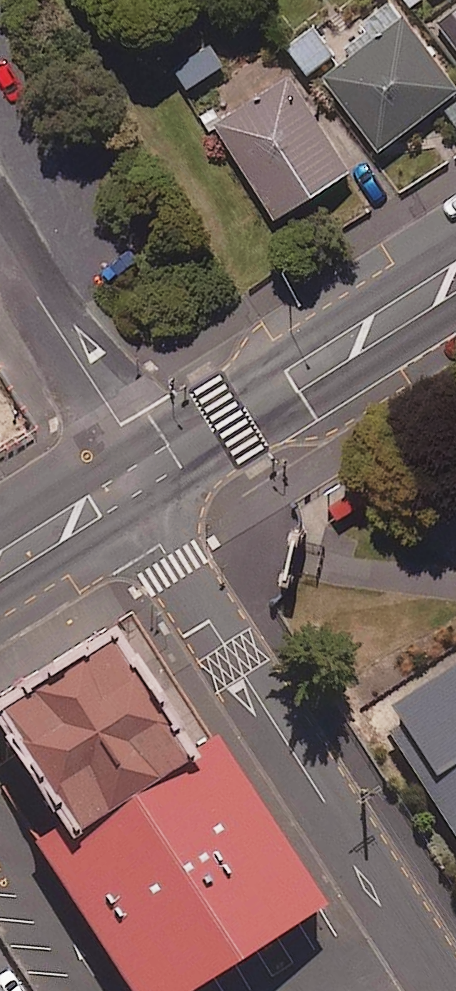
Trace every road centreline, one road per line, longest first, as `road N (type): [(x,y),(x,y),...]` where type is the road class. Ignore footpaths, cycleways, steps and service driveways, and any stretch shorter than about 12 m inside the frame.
road 1 (residential): [(448,990),(125,485)]
road 2 (secondary): [(150,472),(455,278)]
road 3 (residential): [(0,245),(150,472)]
road 4 (secondary): [(0,565),(125,485)]

